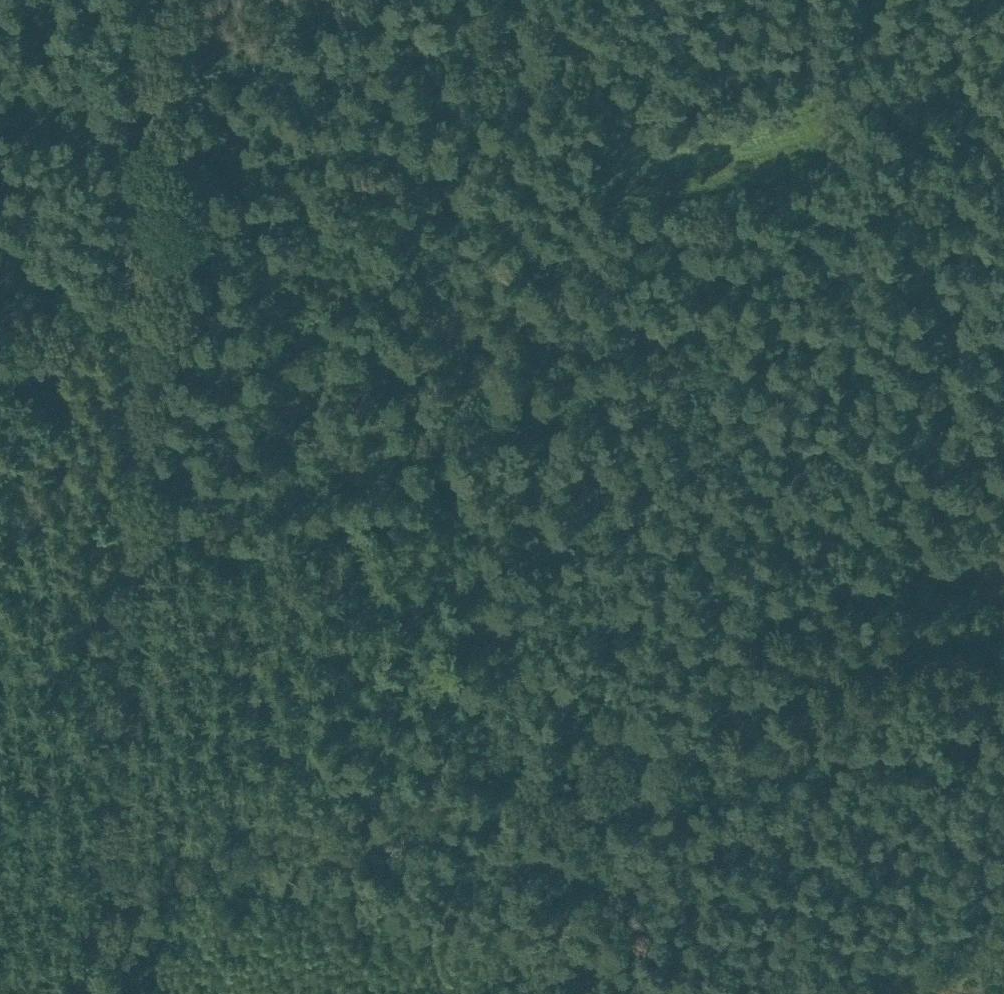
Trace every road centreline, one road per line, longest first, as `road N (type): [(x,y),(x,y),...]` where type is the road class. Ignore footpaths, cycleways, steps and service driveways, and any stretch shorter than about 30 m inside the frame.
road 1 (track): [(170,0),(87,993)]
road 2 (track): [(445,993),(1003,838)]

